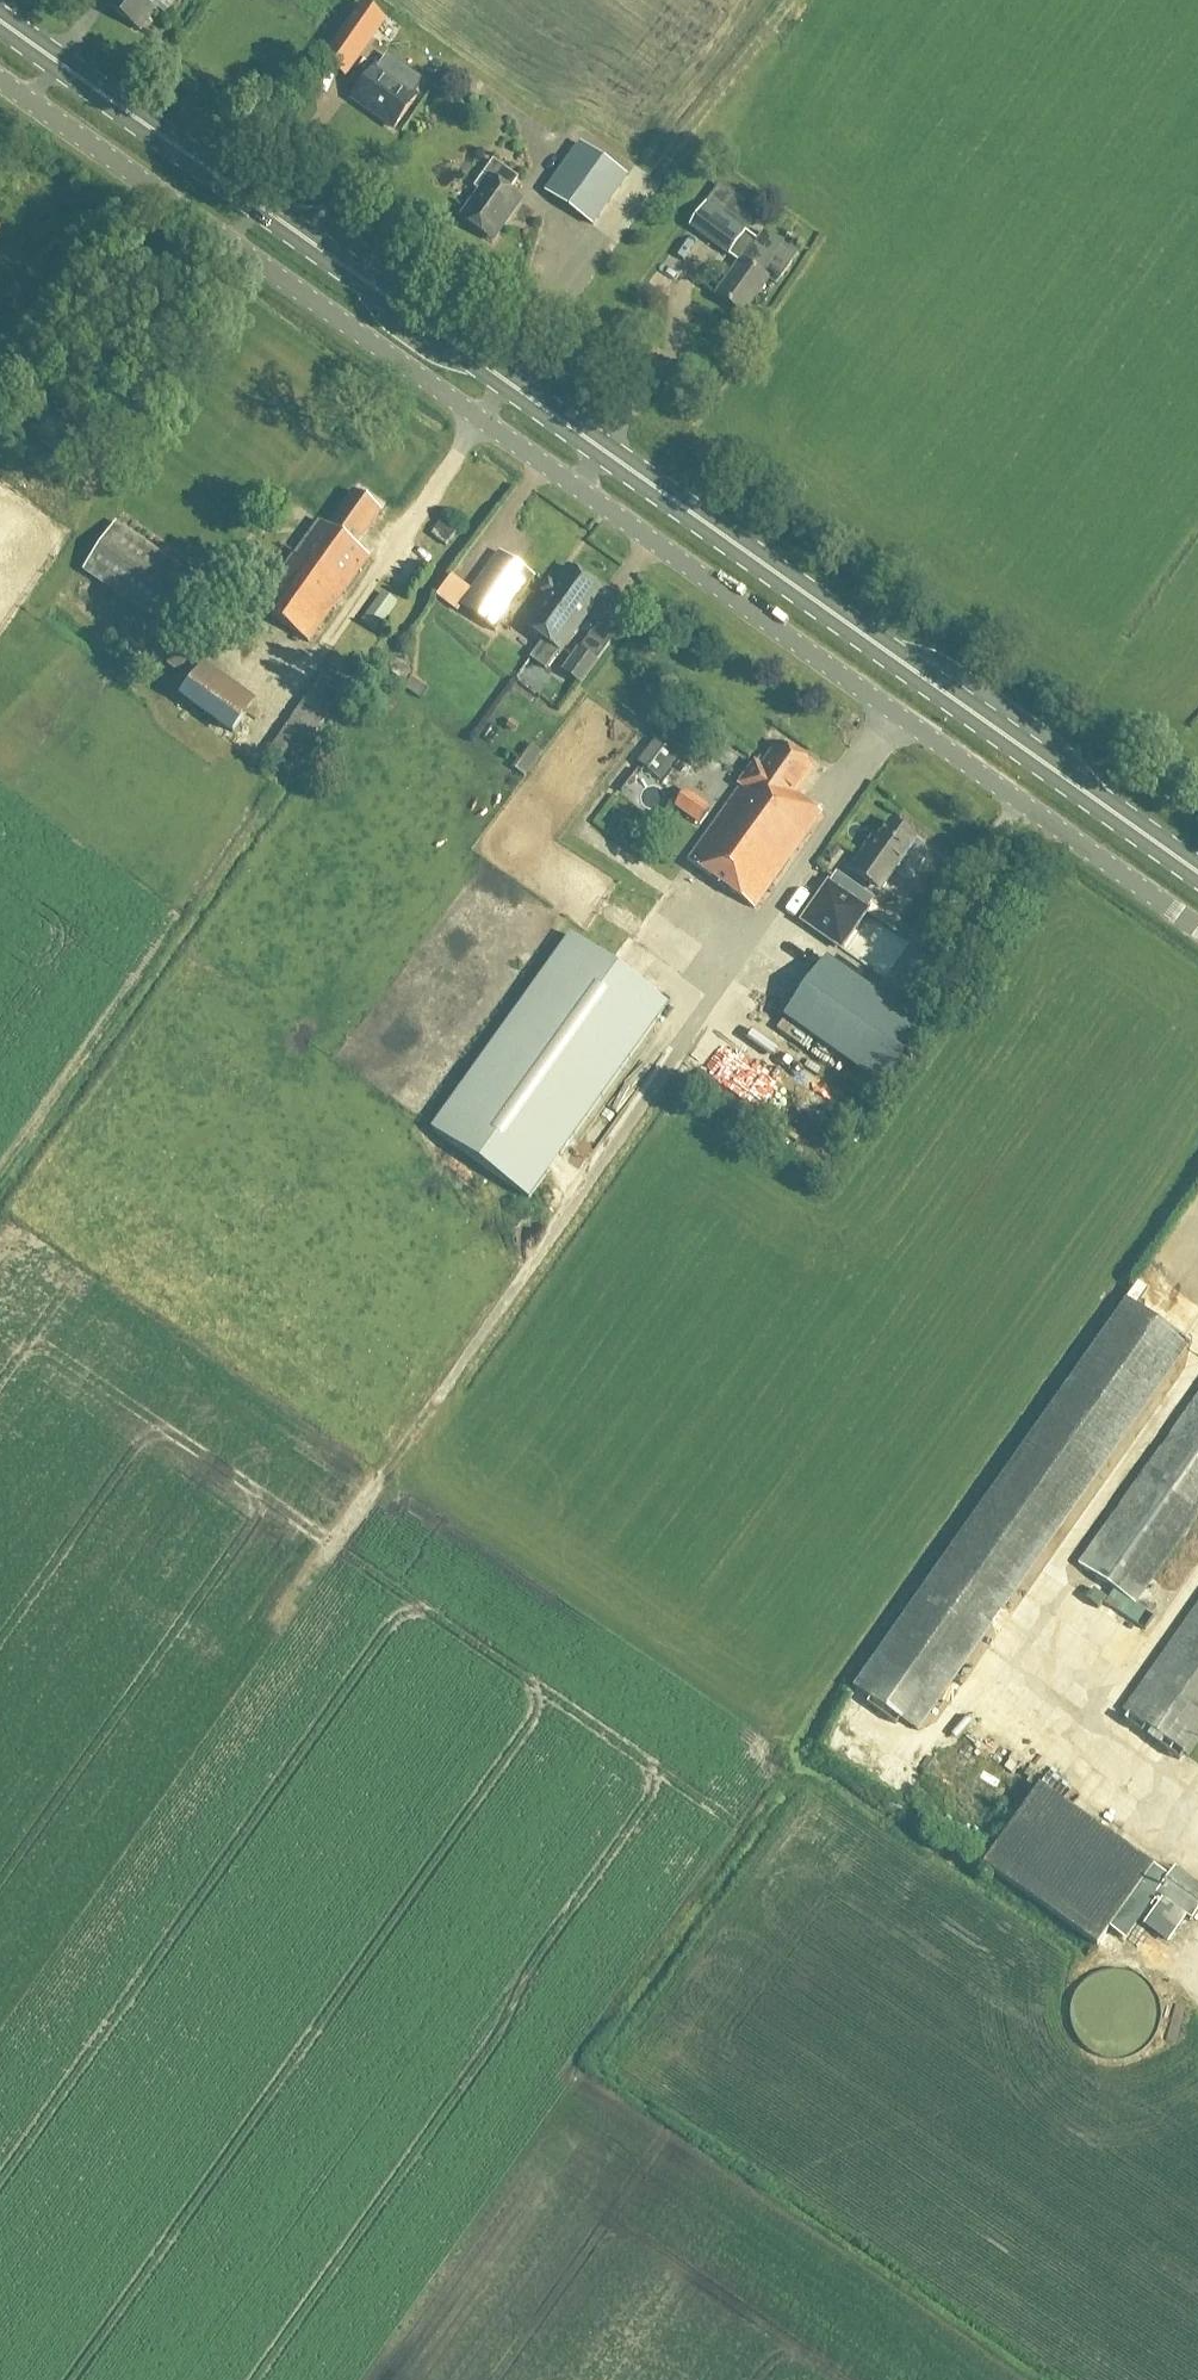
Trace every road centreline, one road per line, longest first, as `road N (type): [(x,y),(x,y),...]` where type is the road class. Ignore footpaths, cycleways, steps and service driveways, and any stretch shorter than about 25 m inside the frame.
road 1 (primary): [(1197,873),(0,19)]
road 2 (unclassified): [(1197,920),(0,79)]

